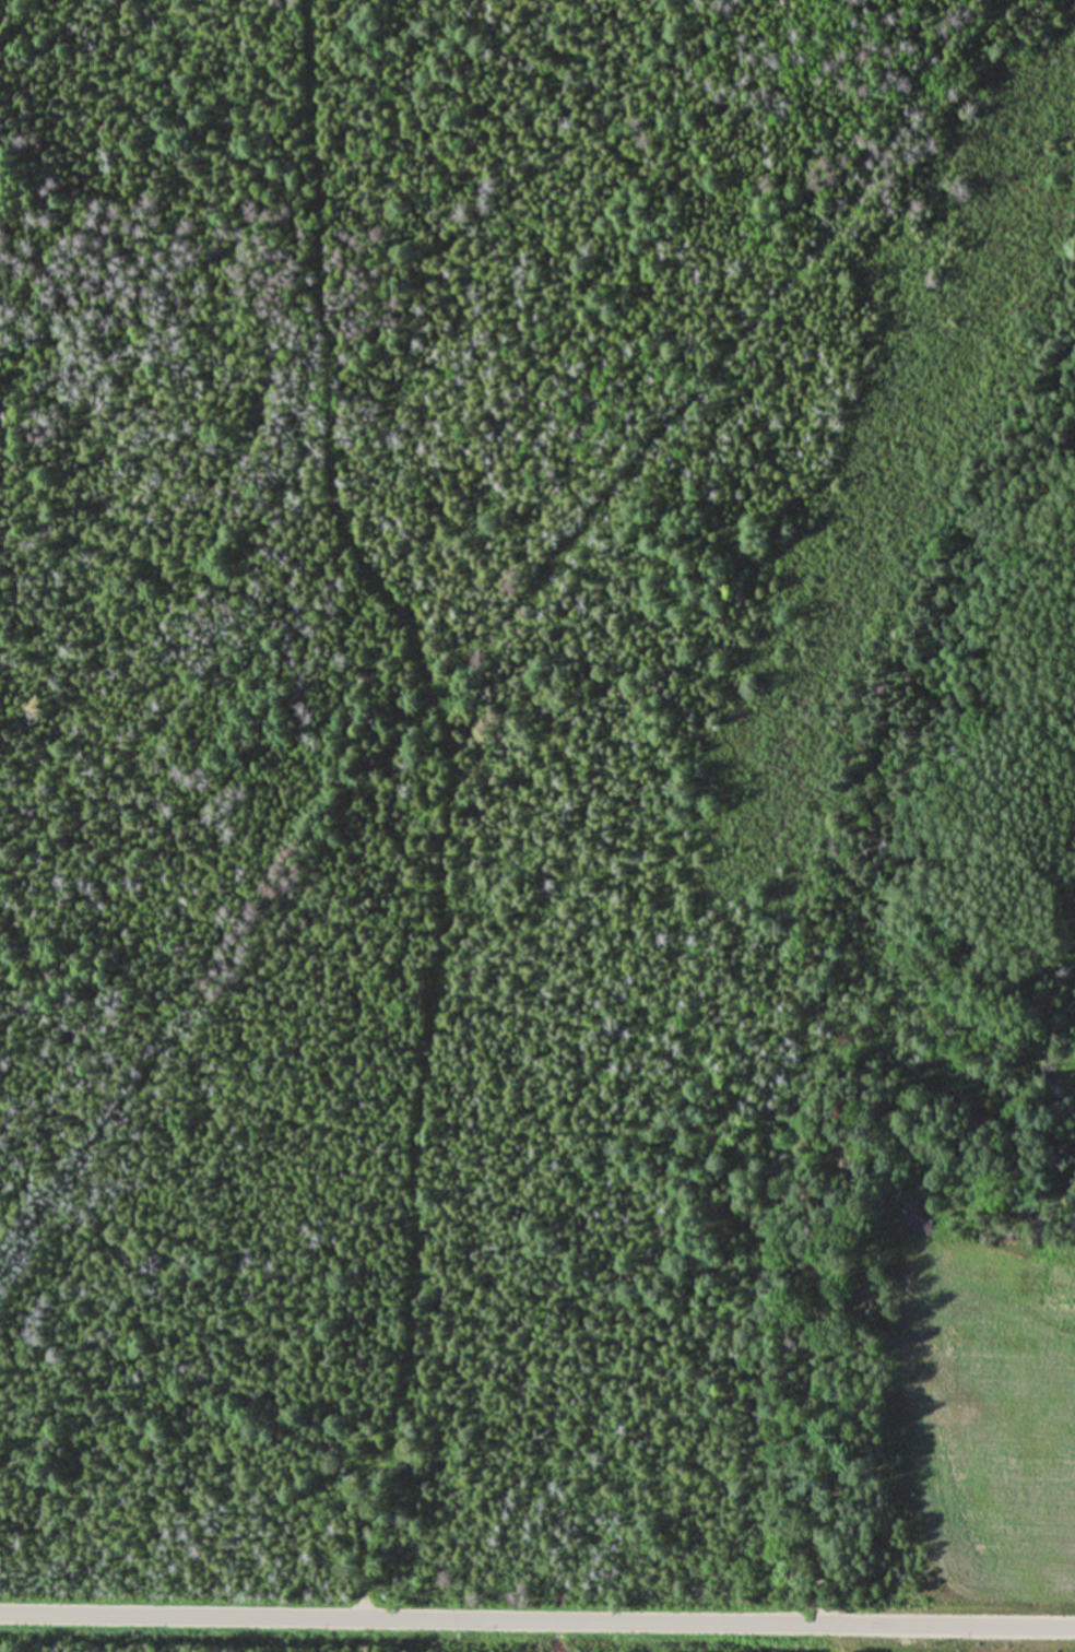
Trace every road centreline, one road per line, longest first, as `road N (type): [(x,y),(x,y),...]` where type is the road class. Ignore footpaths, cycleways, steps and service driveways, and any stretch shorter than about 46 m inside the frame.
road 1 (residential): [(1074,1626),(0,1613)]

